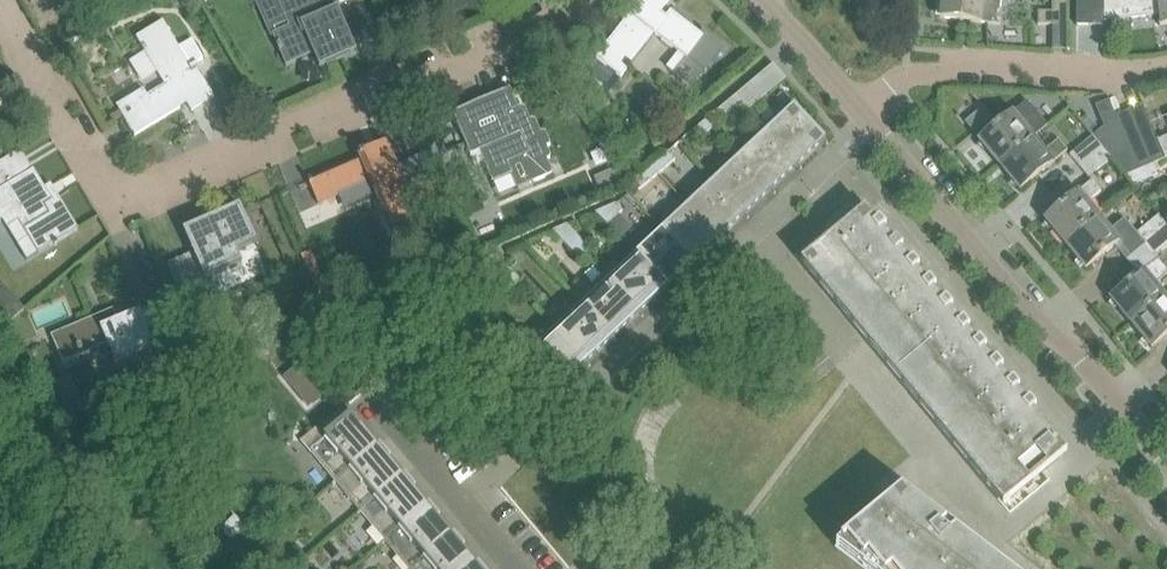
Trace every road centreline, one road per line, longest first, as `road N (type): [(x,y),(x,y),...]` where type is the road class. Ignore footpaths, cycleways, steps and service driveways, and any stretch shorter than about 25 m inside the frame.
road 1 (residential): [(577,0),(567,13),(123,205),(0,8)]
road 2 (unclassified): [(465,505),(872,124)]
road 3 (residential): [(1166,462),(872,124)]
road 4 (residential): [(859,108),(918,70),(1109,75),(1166,67)]
road 5 (residential): [(859,108),(761,0)]
road 6 (unclassified): [(465,505),(376,398)]

